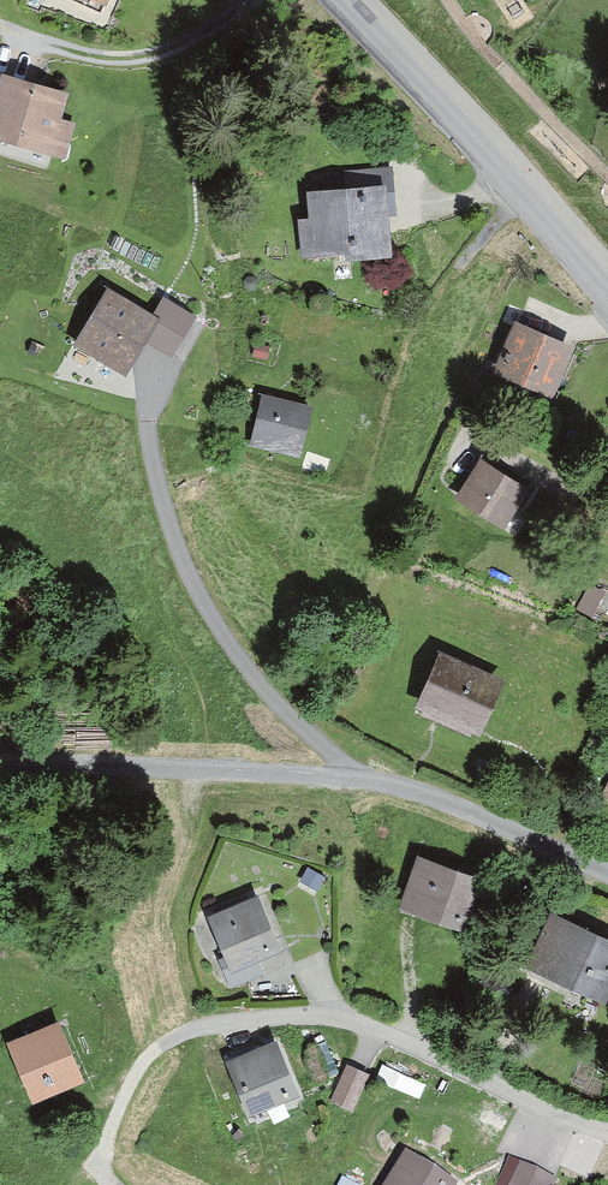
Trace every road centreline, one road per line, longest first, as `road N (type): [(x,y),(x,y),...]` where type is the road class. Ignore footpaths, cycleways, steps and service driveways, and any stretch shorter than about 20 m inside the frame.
road 1 (unclassified): [(0,764),(348,779),(415,790),(607,874)]
road 2 (tertiary): [(607,290),(343,0)]

